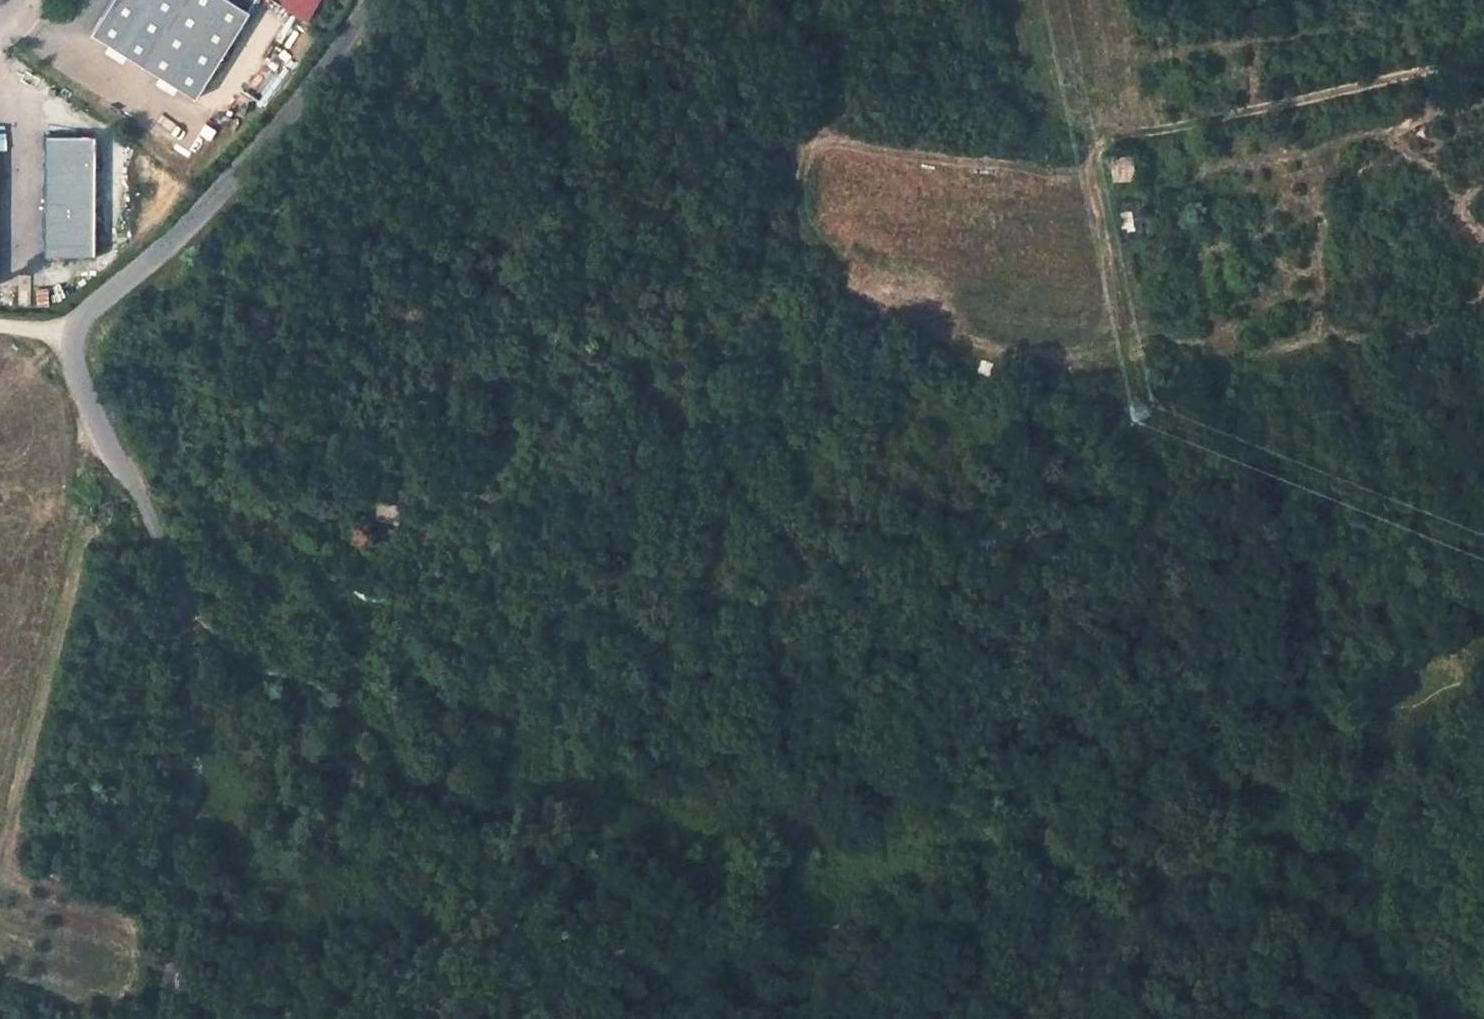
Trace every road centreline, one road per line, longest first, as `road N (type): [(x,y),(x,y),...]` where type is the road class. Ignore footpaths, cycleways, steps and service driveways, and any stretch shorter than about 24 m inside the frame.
road 1 (unclassified): [(375,0),(353,37),(191,224),(92,308),(74,335),(76,368),(159,543),(171,599),(182,700),(177,906),(163,1018)]

